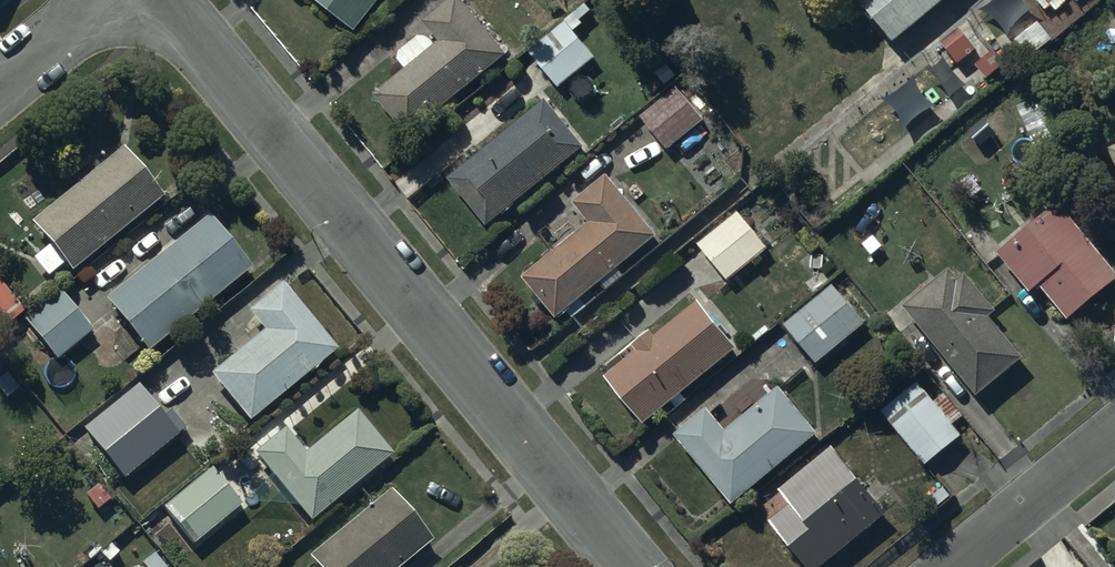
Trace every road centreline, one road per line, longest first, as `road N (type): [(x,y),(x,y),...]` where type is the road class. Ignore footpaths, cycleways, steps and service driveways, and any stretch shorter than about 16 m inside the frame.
road 1 (residential): [(155,0),(627,566)]
road 2 (residential): [(962,566),(1114,441)]
road 3 (residential): [(123,0),(0,98)]

